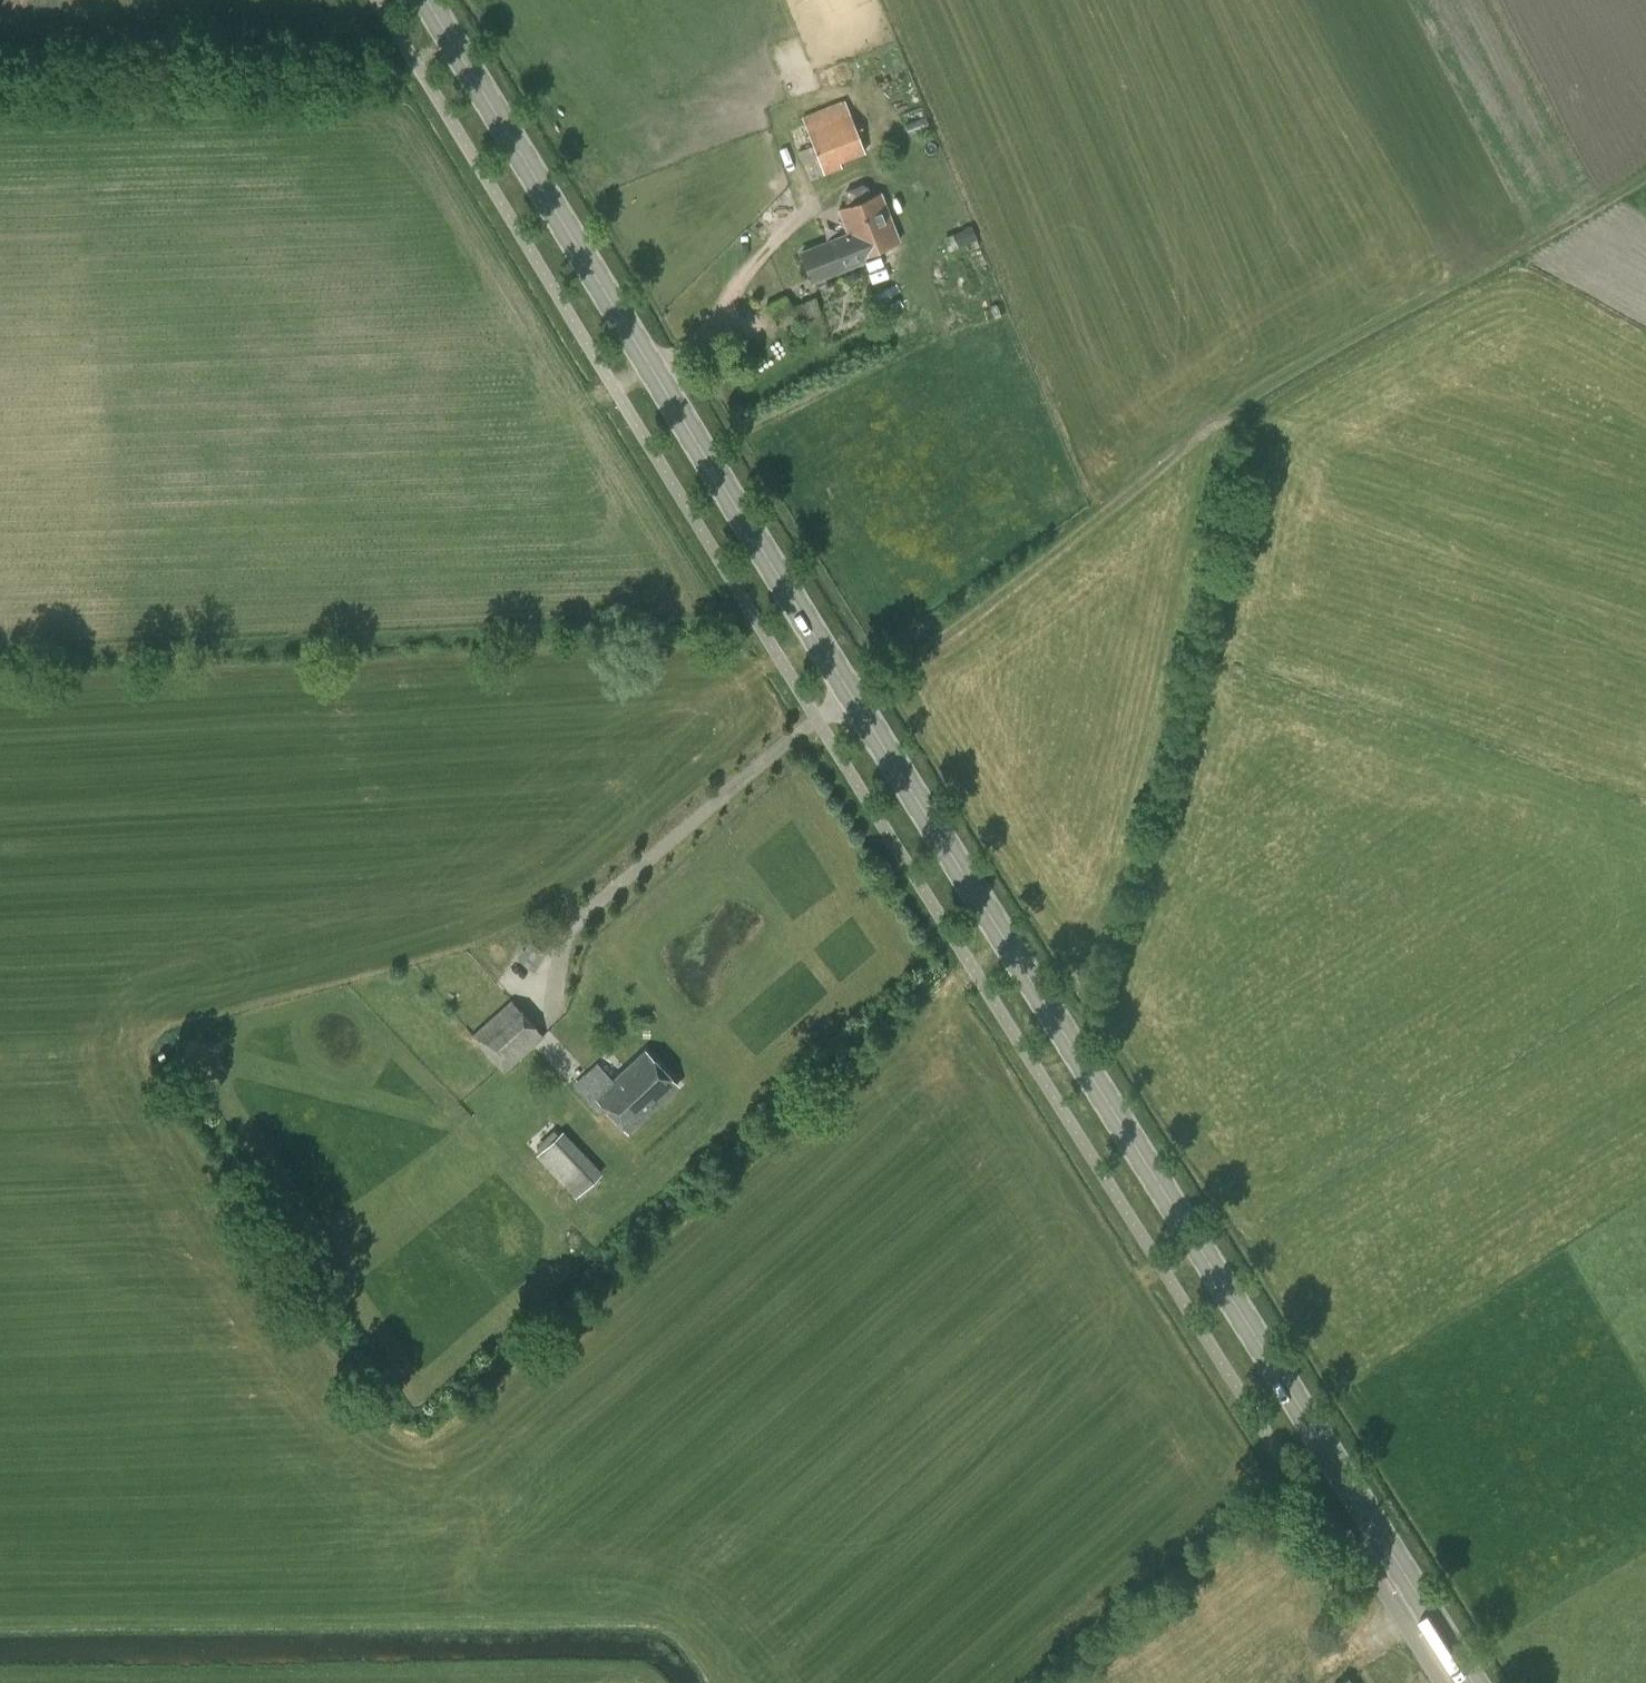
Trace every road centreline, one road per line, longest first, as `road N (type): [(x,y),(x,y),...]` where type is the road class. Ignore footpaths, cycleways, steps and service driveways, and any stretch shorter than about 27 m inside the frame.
road 1 (secondary): [(1474,1682),(1308,1404),(849,692),(426,0)]
road 2 (track): [(849,692),(1234,413),(1645,177)]
road 3 (track): [(0,80),(418,65)]

